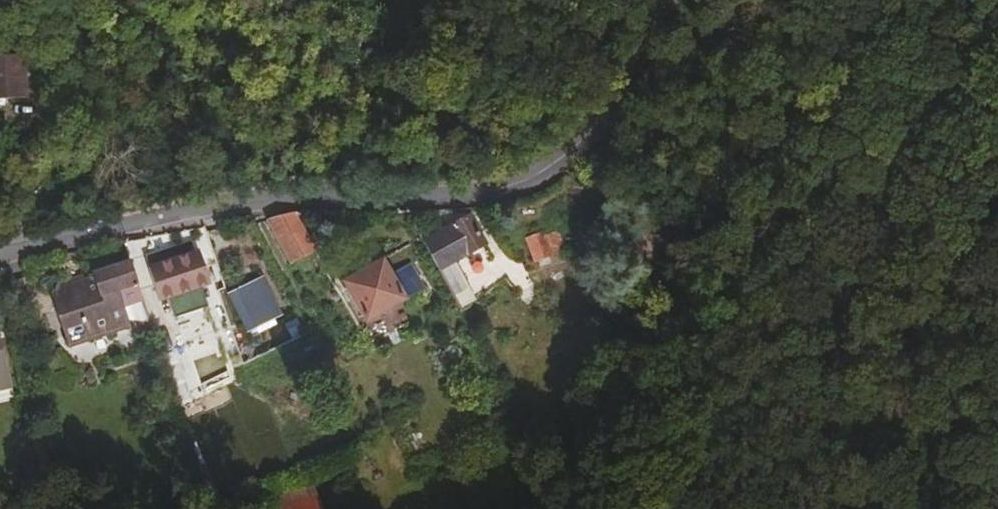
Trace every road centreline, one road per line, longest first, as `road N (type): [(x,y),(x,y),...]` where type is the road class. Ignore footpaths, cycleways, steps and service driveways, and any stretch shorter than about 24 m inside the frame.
road 1 (residential): [(0,262),(244,199),(401,198),(504,187),(547,167),(585,131),(666,0)]
road 2 (track): [(997,278),(920,508)]

